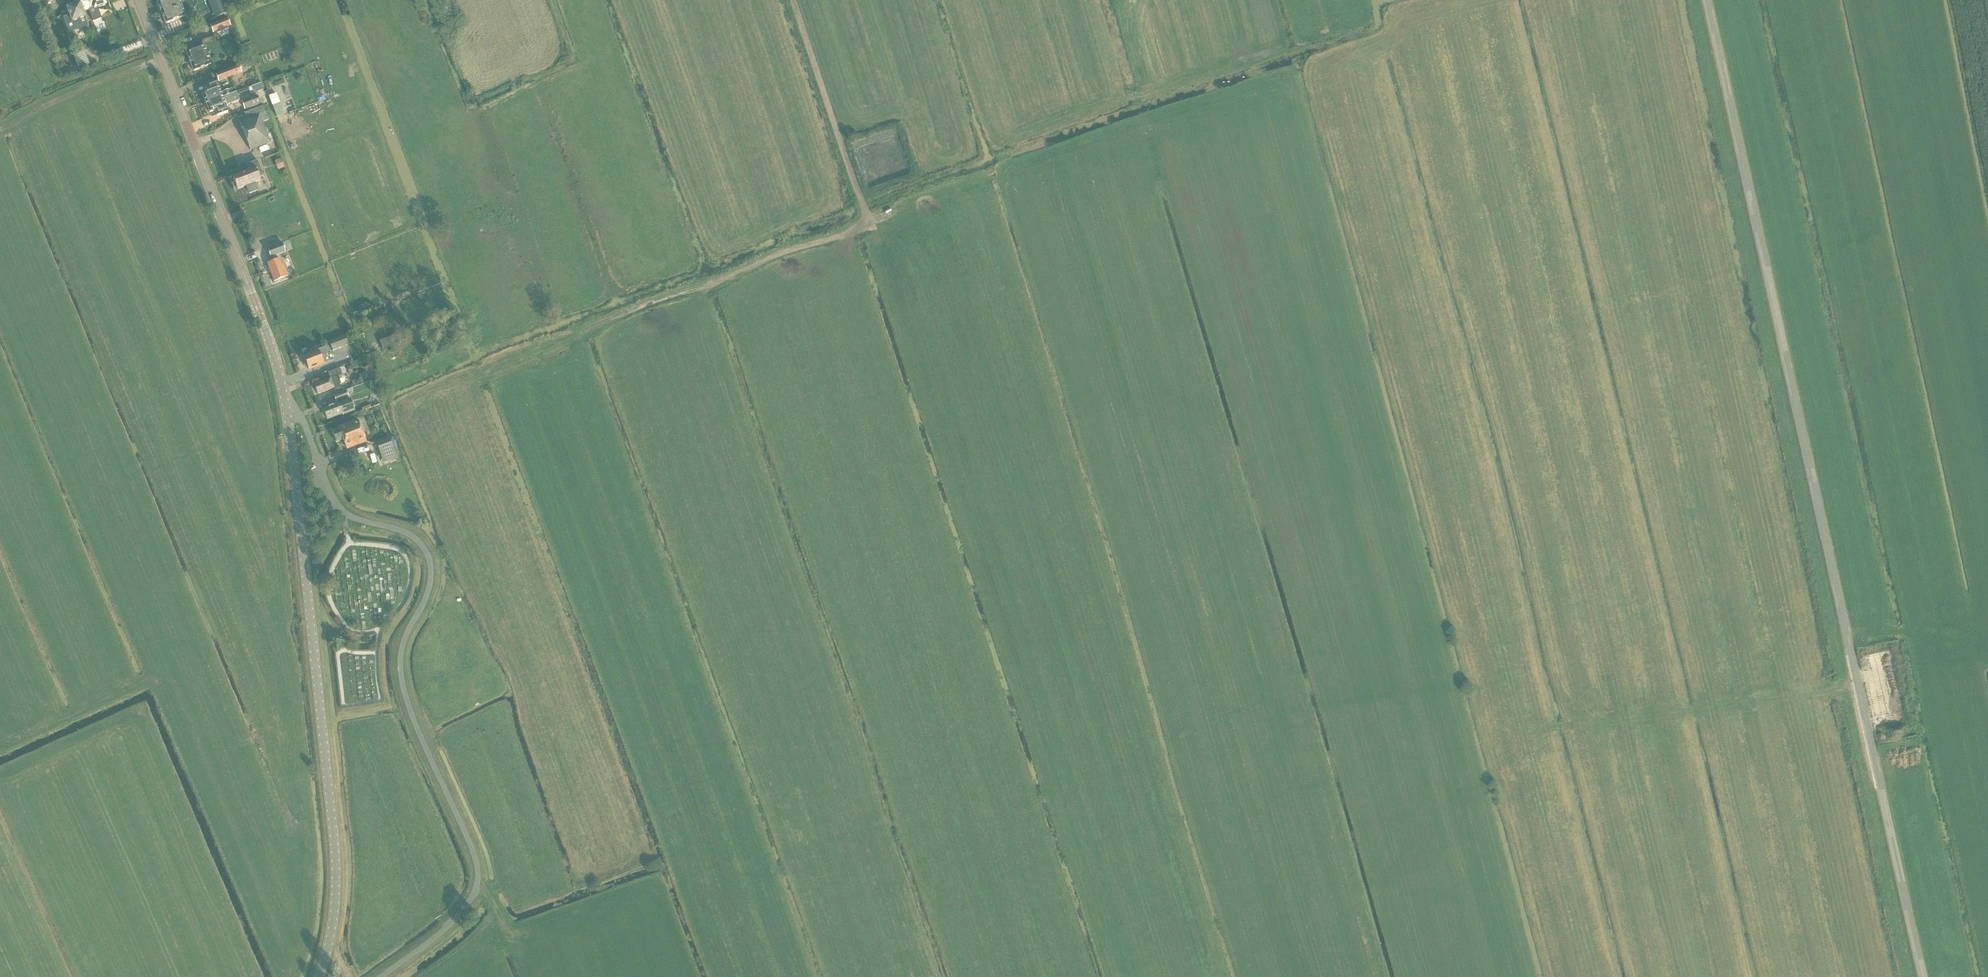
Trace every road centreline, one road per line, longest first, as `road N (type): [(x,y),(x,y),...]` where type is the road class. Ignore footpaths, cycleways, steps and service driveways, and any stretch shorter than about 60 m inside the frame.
road 1 (unclassified): [(1704,0),(1920,976)]
road 2 (unclassified): [(285,404),(300,413),(334,499),(357,518),(416,538),(431,567),(403,643),(401,677),(473,853),(476,882),(459,915),(380,976)]
road 3 (tertiary): [(317,976),(331,937),(333,835),(285,404)]
road 4 (tertiary): [(285,404),(273,350),(140,0)]
road 5 (track): [(0,126),(162,59)]

